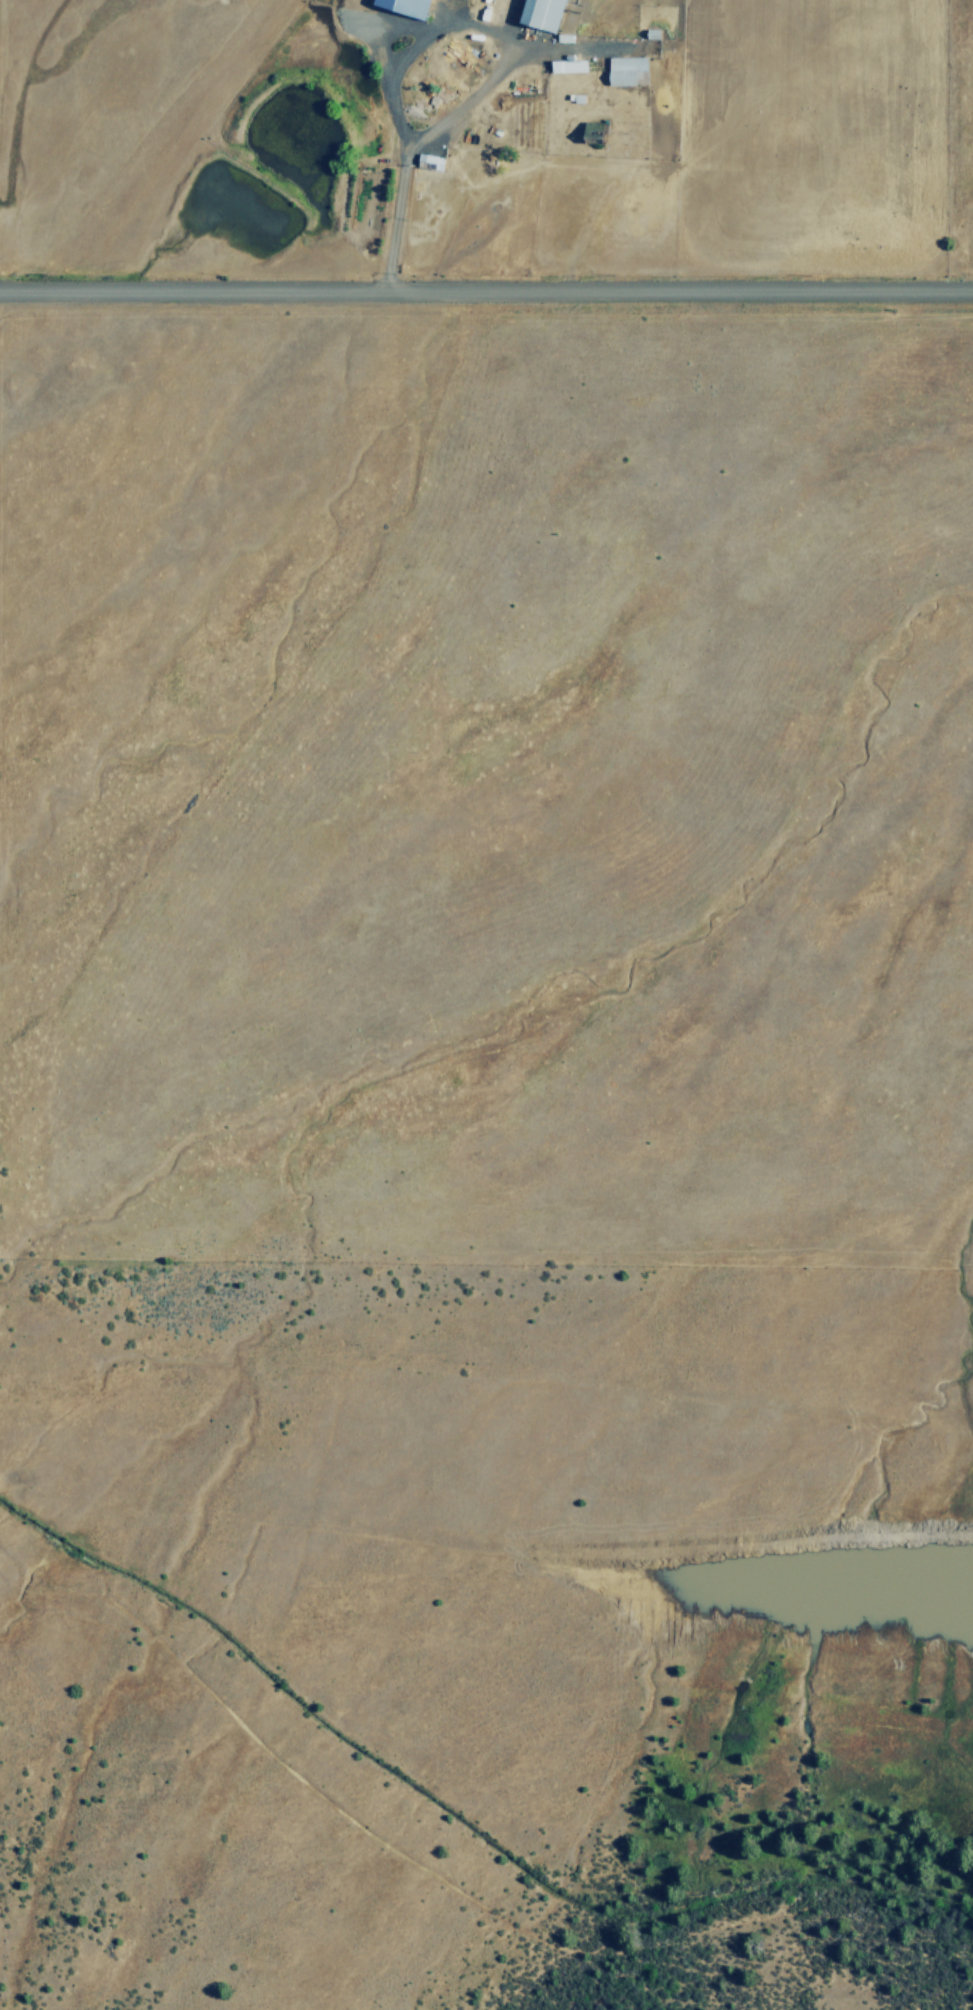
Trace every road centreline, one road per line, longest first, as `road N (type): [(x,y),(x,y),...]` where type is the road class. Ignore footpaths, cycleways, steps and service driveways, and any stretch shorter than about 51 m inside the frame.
road 1 (residential): [(0,290),(972,288)]

